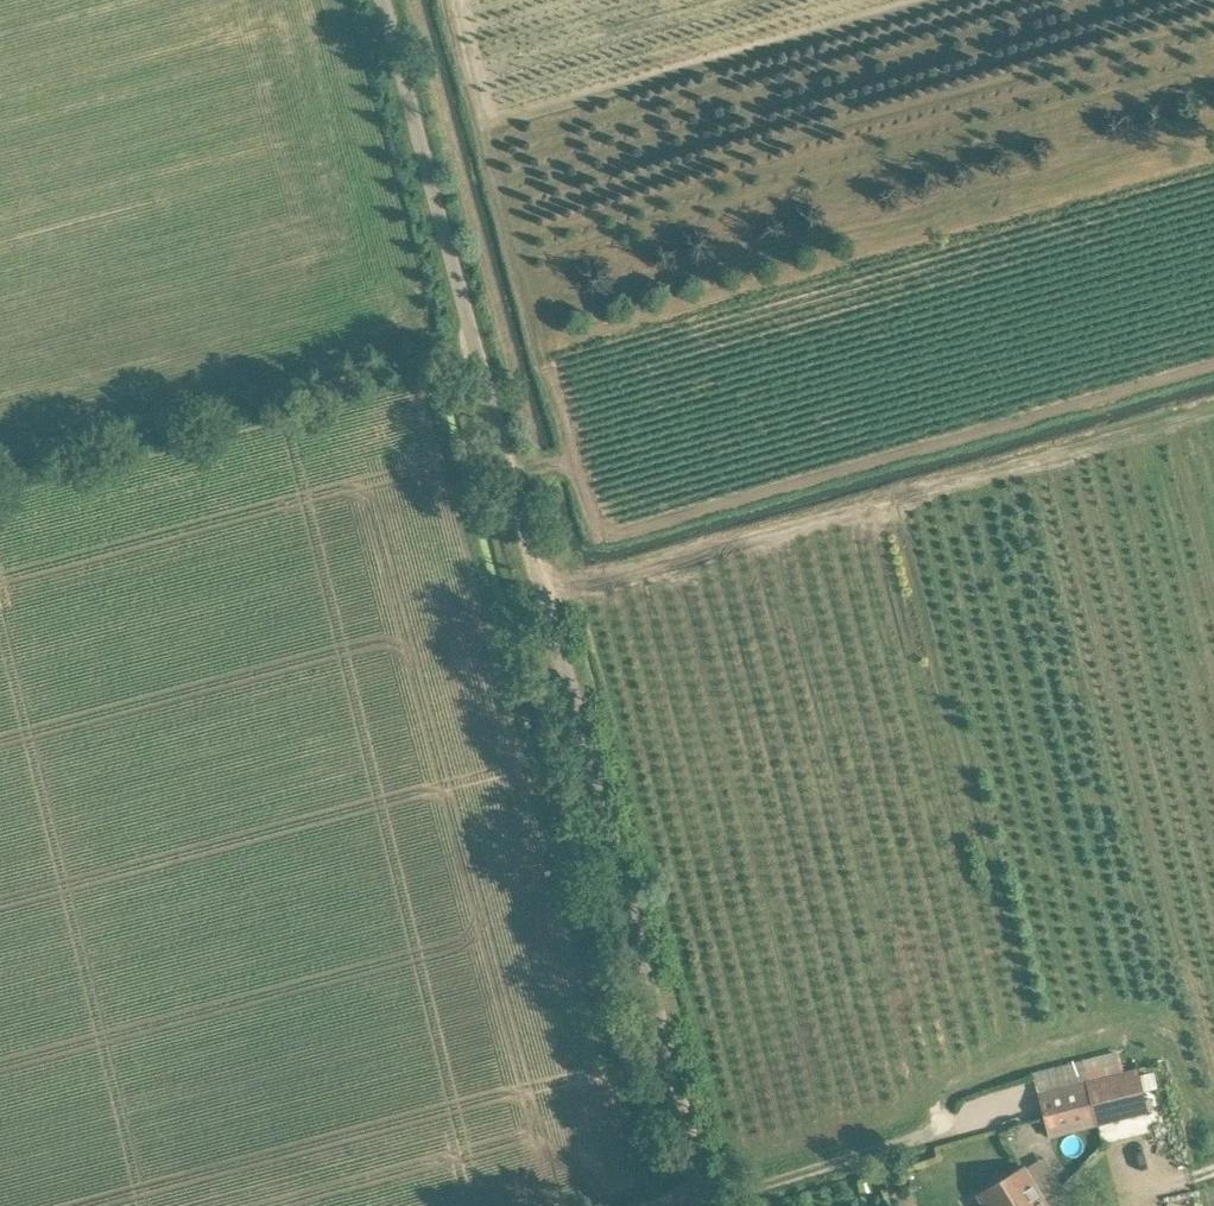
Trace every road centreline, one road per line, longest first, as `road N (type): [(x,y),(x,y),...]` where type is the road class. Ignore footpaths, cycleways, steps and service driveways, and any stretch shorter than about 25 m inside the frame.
road 1 (unclassified): [(685,1203),(369,0)]
road 2 (track): [(477,405),(0,520)]

